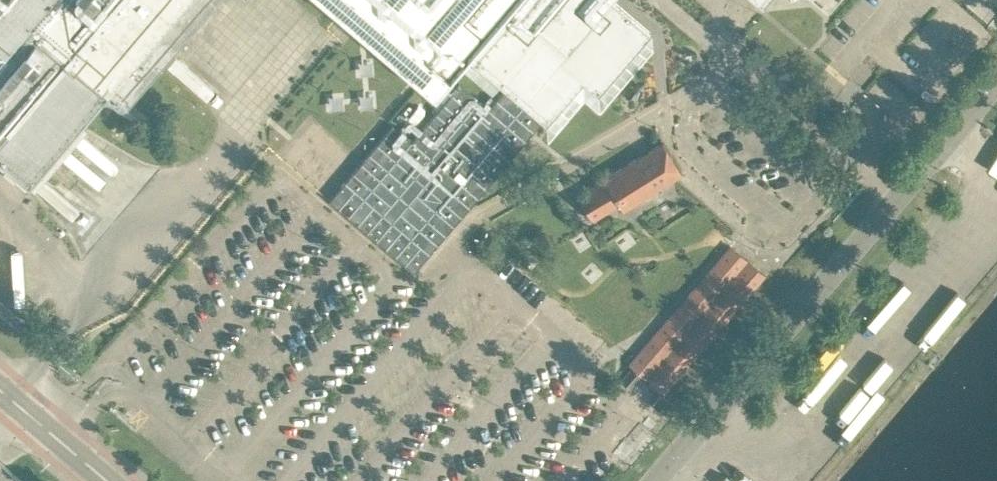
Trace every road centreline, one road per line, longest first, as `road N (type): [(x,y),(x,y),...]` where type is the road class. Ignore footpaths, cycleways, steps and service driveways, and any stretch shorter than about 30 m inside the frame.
road 1 (unclassified): [(655,480),(996,86)]
road 2 (unclassified): [(105,480),(0,391)]

